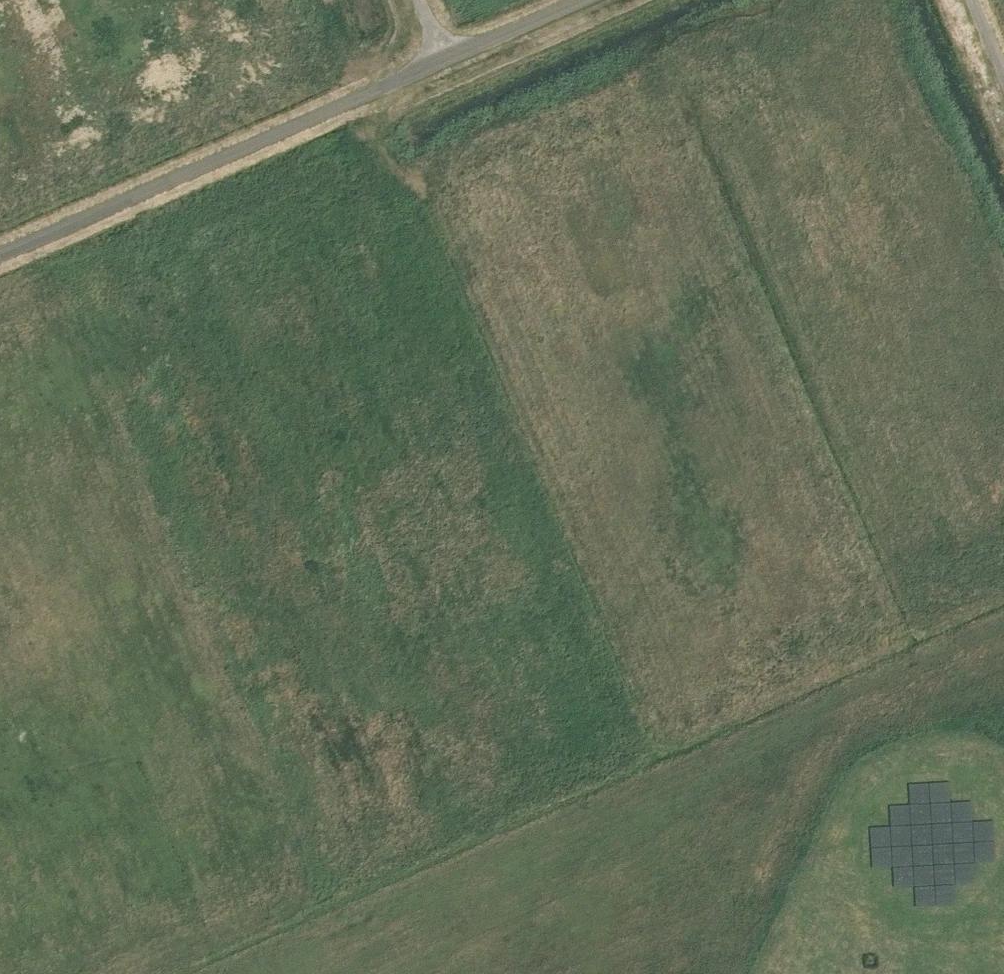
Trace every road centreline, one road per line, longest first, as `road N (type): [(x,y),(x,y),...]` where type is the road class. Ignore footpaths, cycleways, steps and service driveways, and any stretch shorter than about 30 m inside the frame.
road 1 (unclassified): [(0,251),(443,57)]
road 2 (track): [(1003,801),(971,768),(944,762),(887,775),(863,800),(772,973)]
road 3 (unclassified): [(443,57),(574,0)]

